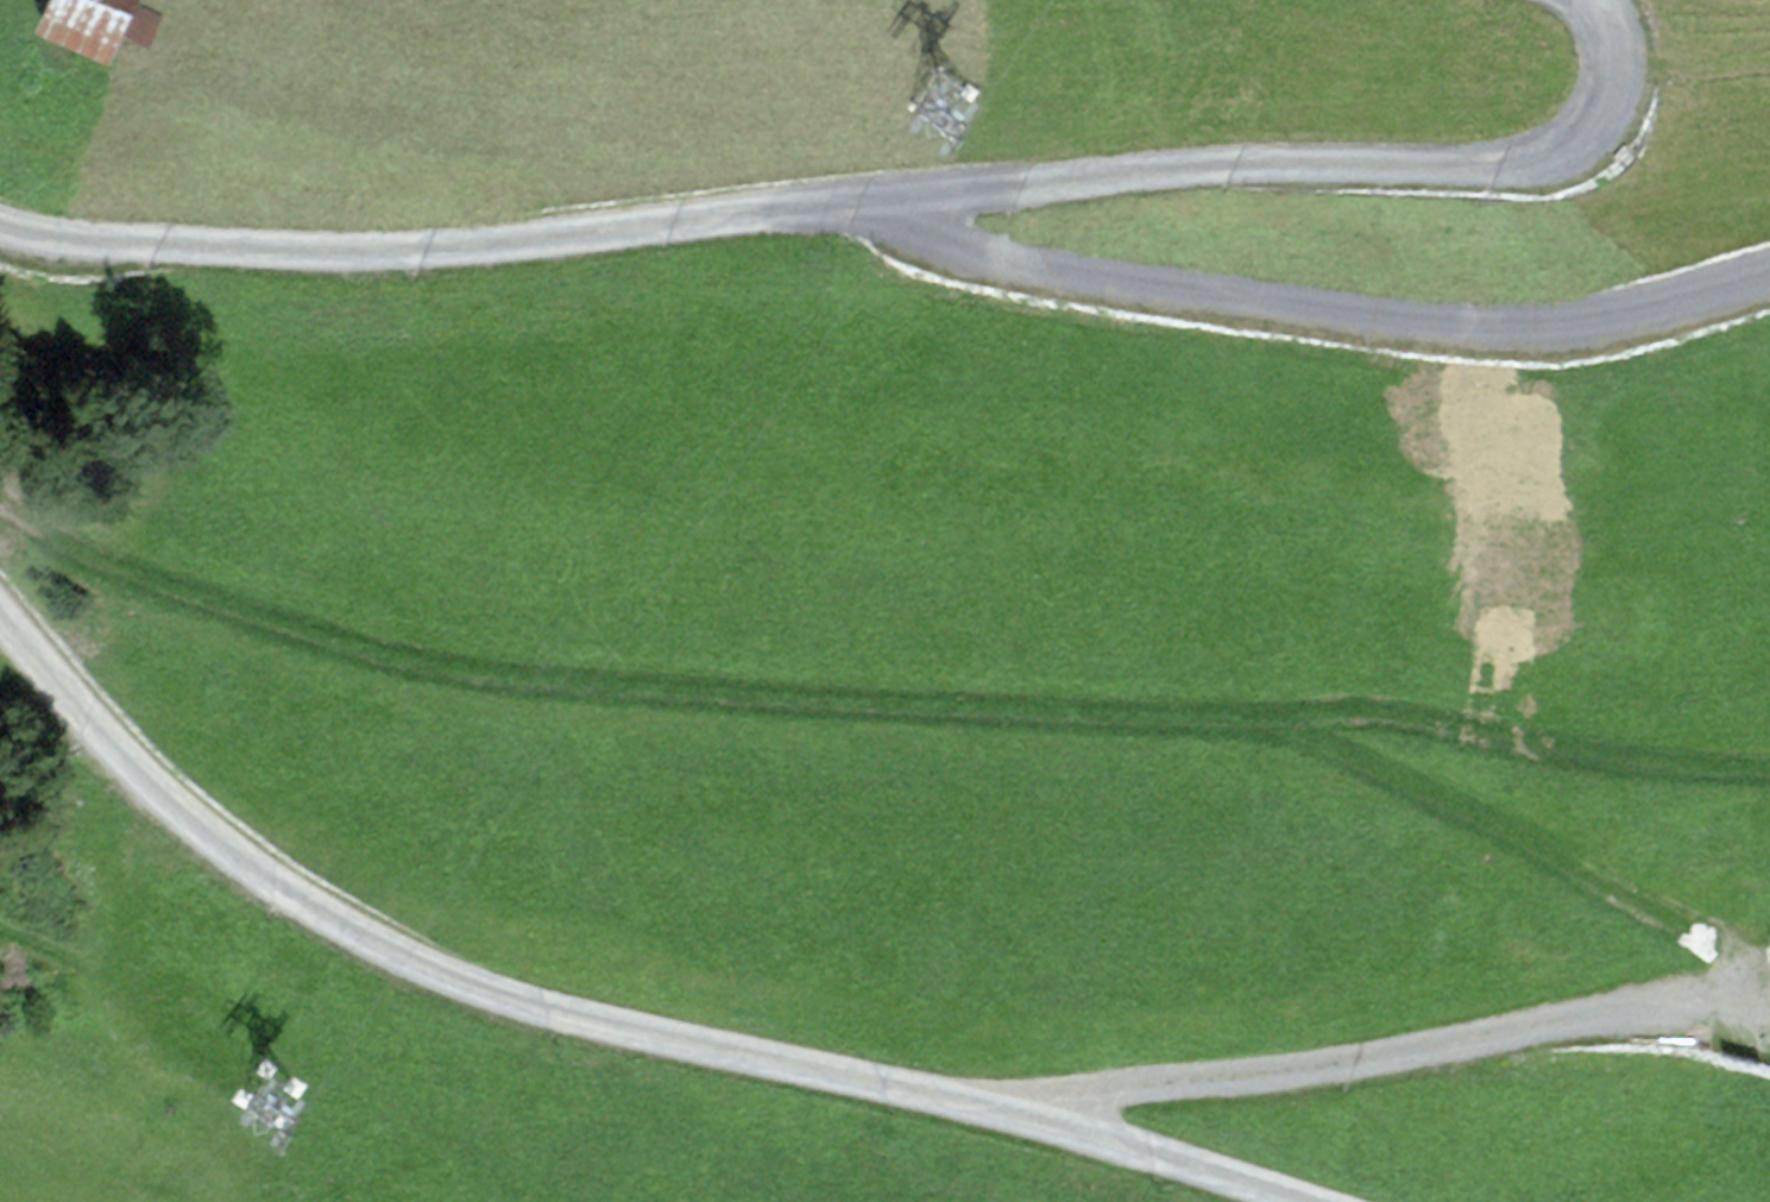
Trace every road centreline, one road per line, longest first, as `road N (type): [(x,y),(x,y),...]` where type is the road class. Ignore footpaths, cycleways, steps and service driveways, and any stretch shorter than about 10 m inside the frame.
road 1 (track): [(1769,769),(1682,768),(1396,717),(1064,711),(480,674),(346,644),(158,580),(58,544),(0,501)]
road 2 (residential): [(1305,1201),(1123,1145),(540,1008),(434,971),(271,881),(209,836),(92,724),(0,616)]
road 3 (track): [(986,1109),(1411,1052),(1589,1010),(1749,990),(1746,950),(1274,719)]
road 4 (residential): [(1769,276),(1597,323),(1460,328),(1018,266),(862,202)]
road 5 (residential): [(862,202),(1226,163),(1494,165),(1542,159),(1579,143),(1603,119),(1616,88),(1619,49),(1594,0)]
road 6 (residential): [(0,227),(76,242),(352,252),(862,202)]

